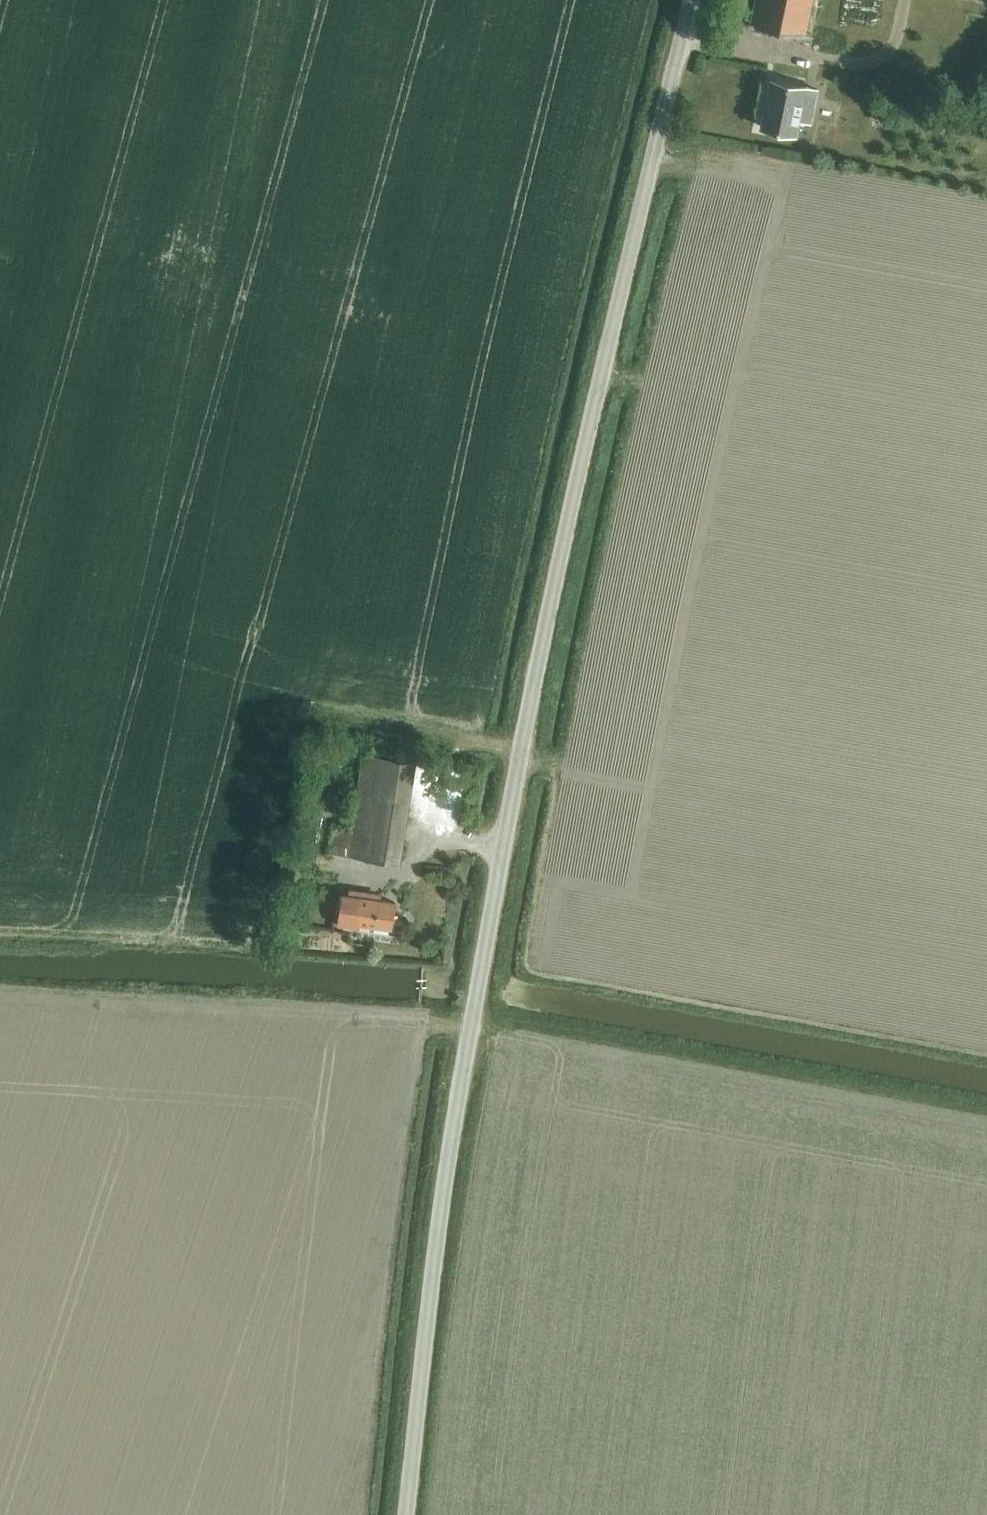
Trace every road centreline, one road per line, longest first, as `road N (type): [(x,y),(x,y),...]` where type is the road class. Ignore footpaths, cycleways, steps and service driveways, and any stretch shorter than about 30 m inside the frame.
road 1 (unclassified): [(406,1514),(468,1049),(505,849),(688,0)]
road 2 (track): [(524,750),(570,760),(528,968),(986,1052)]

